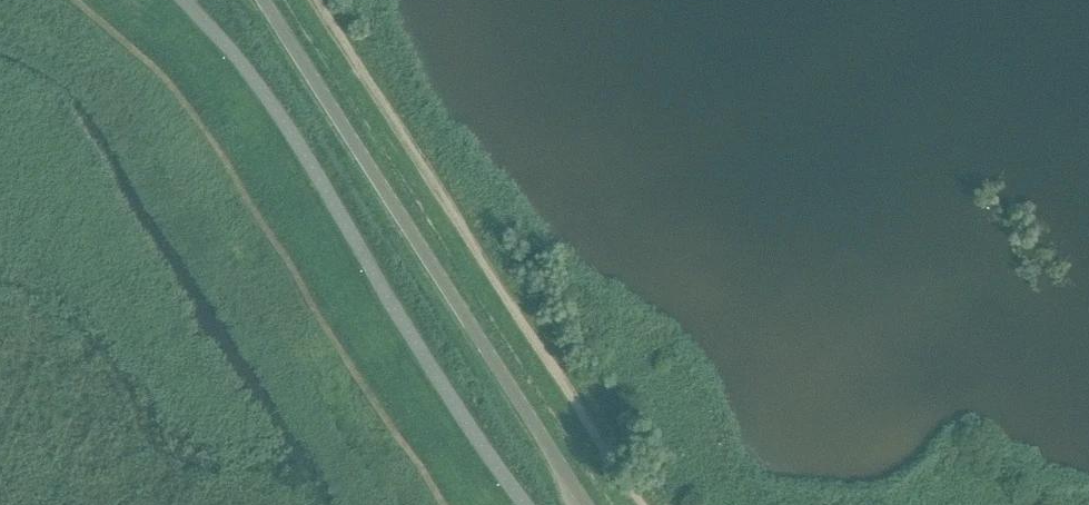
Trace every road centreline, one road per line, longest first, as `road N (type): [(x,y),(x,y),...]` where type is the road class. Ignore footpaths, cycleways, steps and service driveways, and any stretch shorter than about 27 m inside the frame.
road 1 (unclassified): [(585,504),(263,0)]

